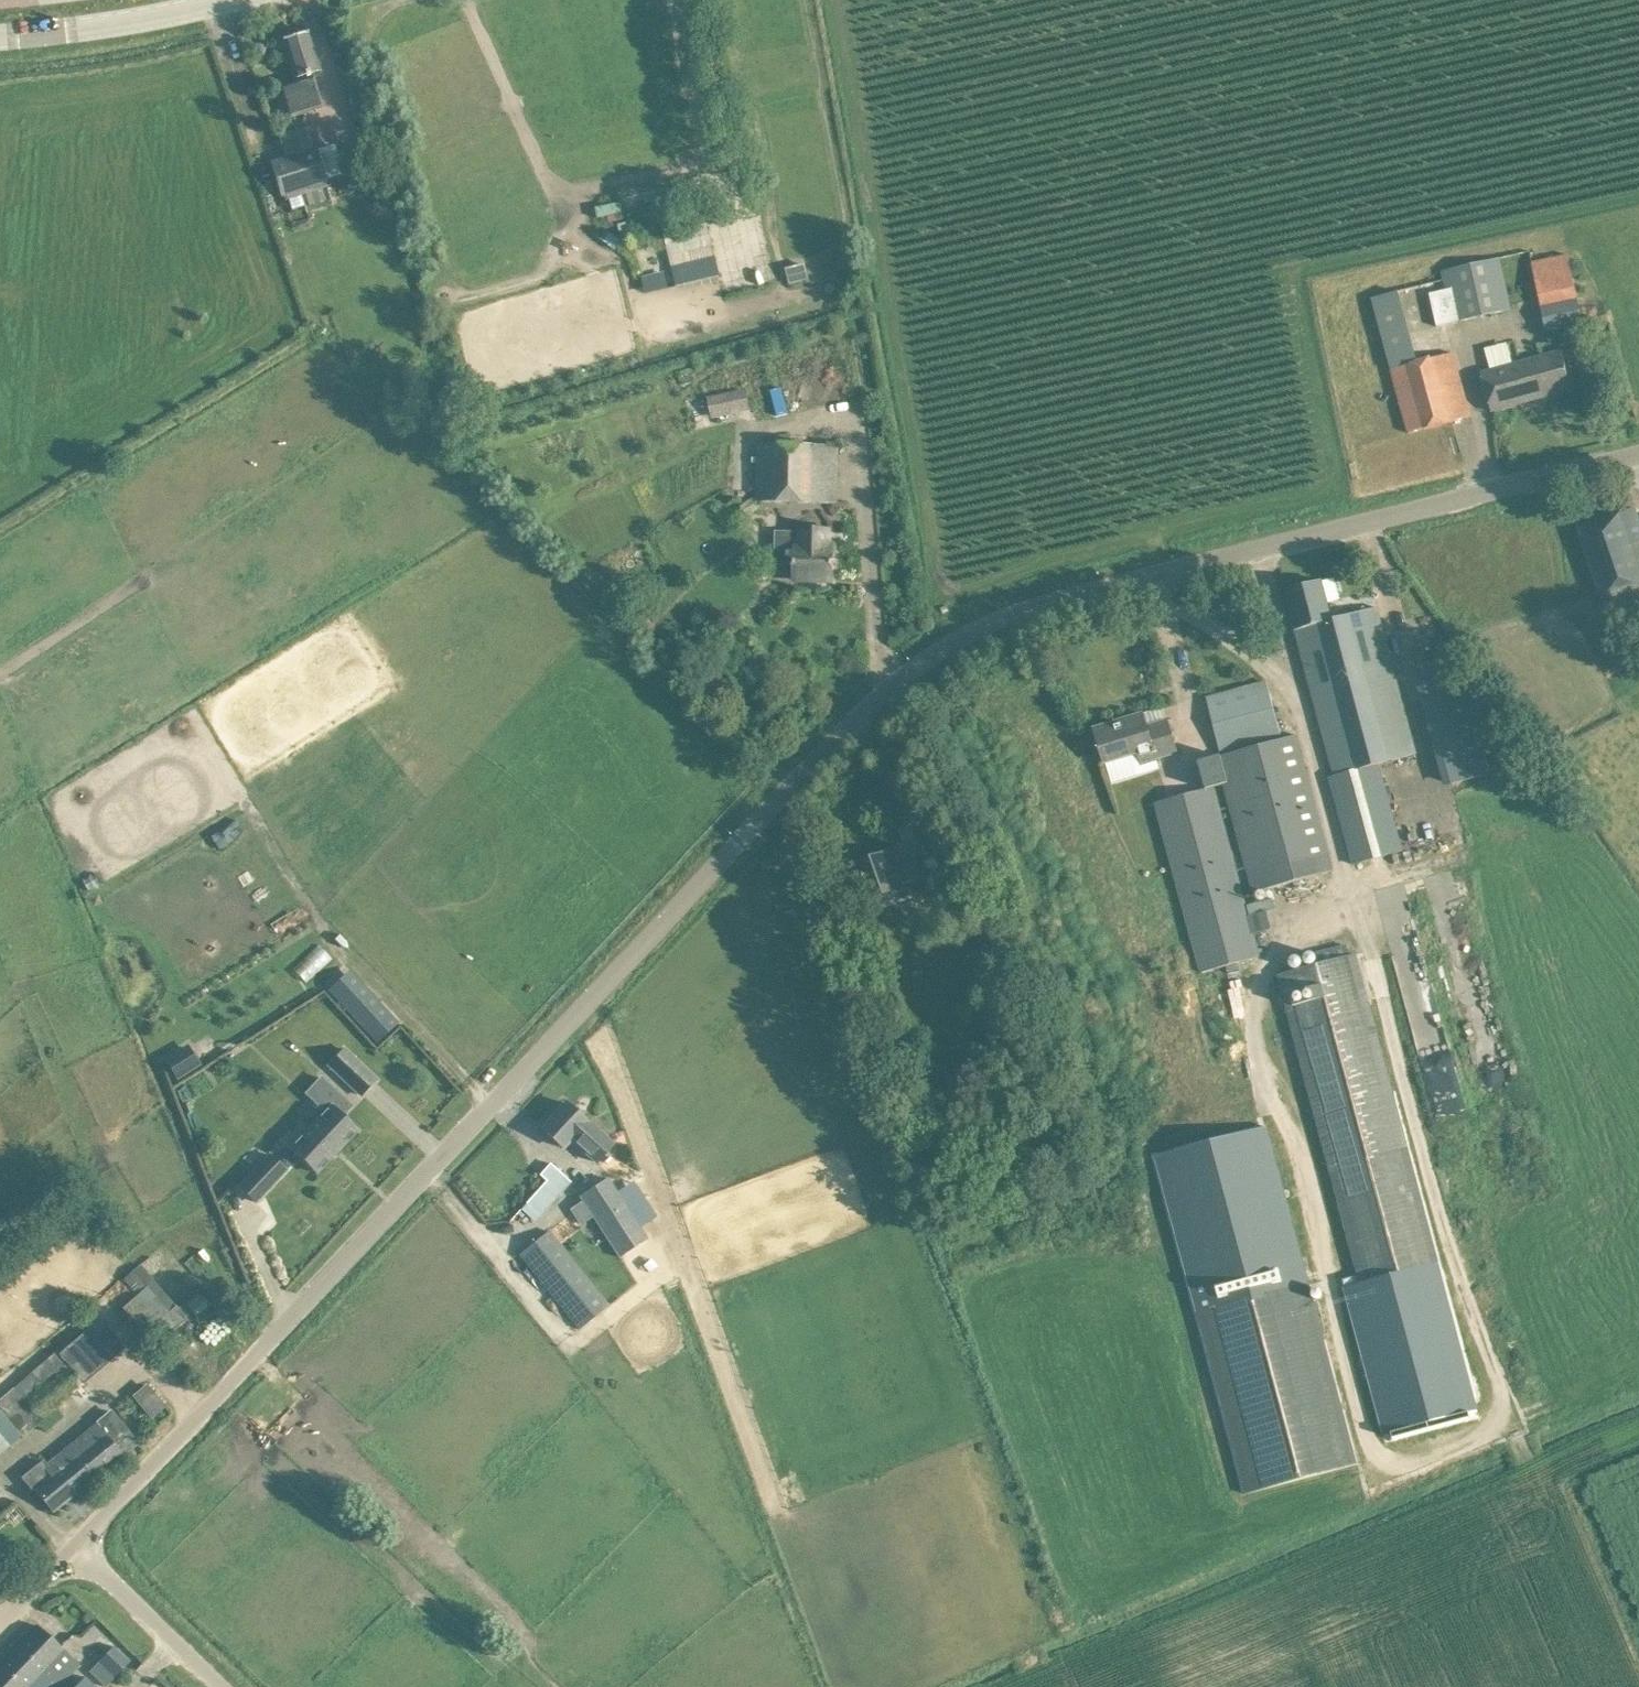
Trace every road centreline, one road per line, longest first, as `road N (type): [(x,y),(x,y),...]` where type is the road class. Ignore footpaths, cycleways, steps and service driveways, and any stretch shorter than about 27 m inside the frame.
road 1 (unclassified): [(73,1546),(739,840),(926,660),(1062,598),(1638,453)]
road 2 (tertiary): [(0,36),(232,0)]
road 3 (unclassified): [(222,1686),(73,1546)]

